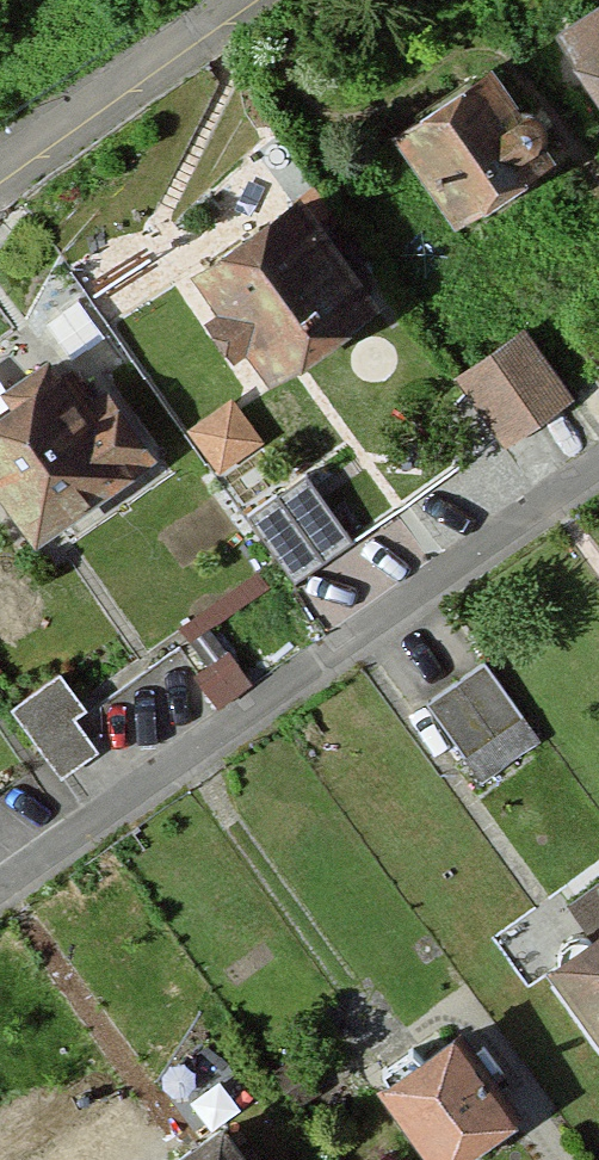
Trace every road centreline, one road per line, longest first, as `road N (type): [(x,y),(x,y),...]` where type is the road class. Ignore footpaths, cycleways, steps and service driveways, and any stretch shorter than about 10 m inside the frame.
road 1 (residential): [(598,451),(351,645),(0,892)]
road 2 (residential): [(240,0),(0,161)]

